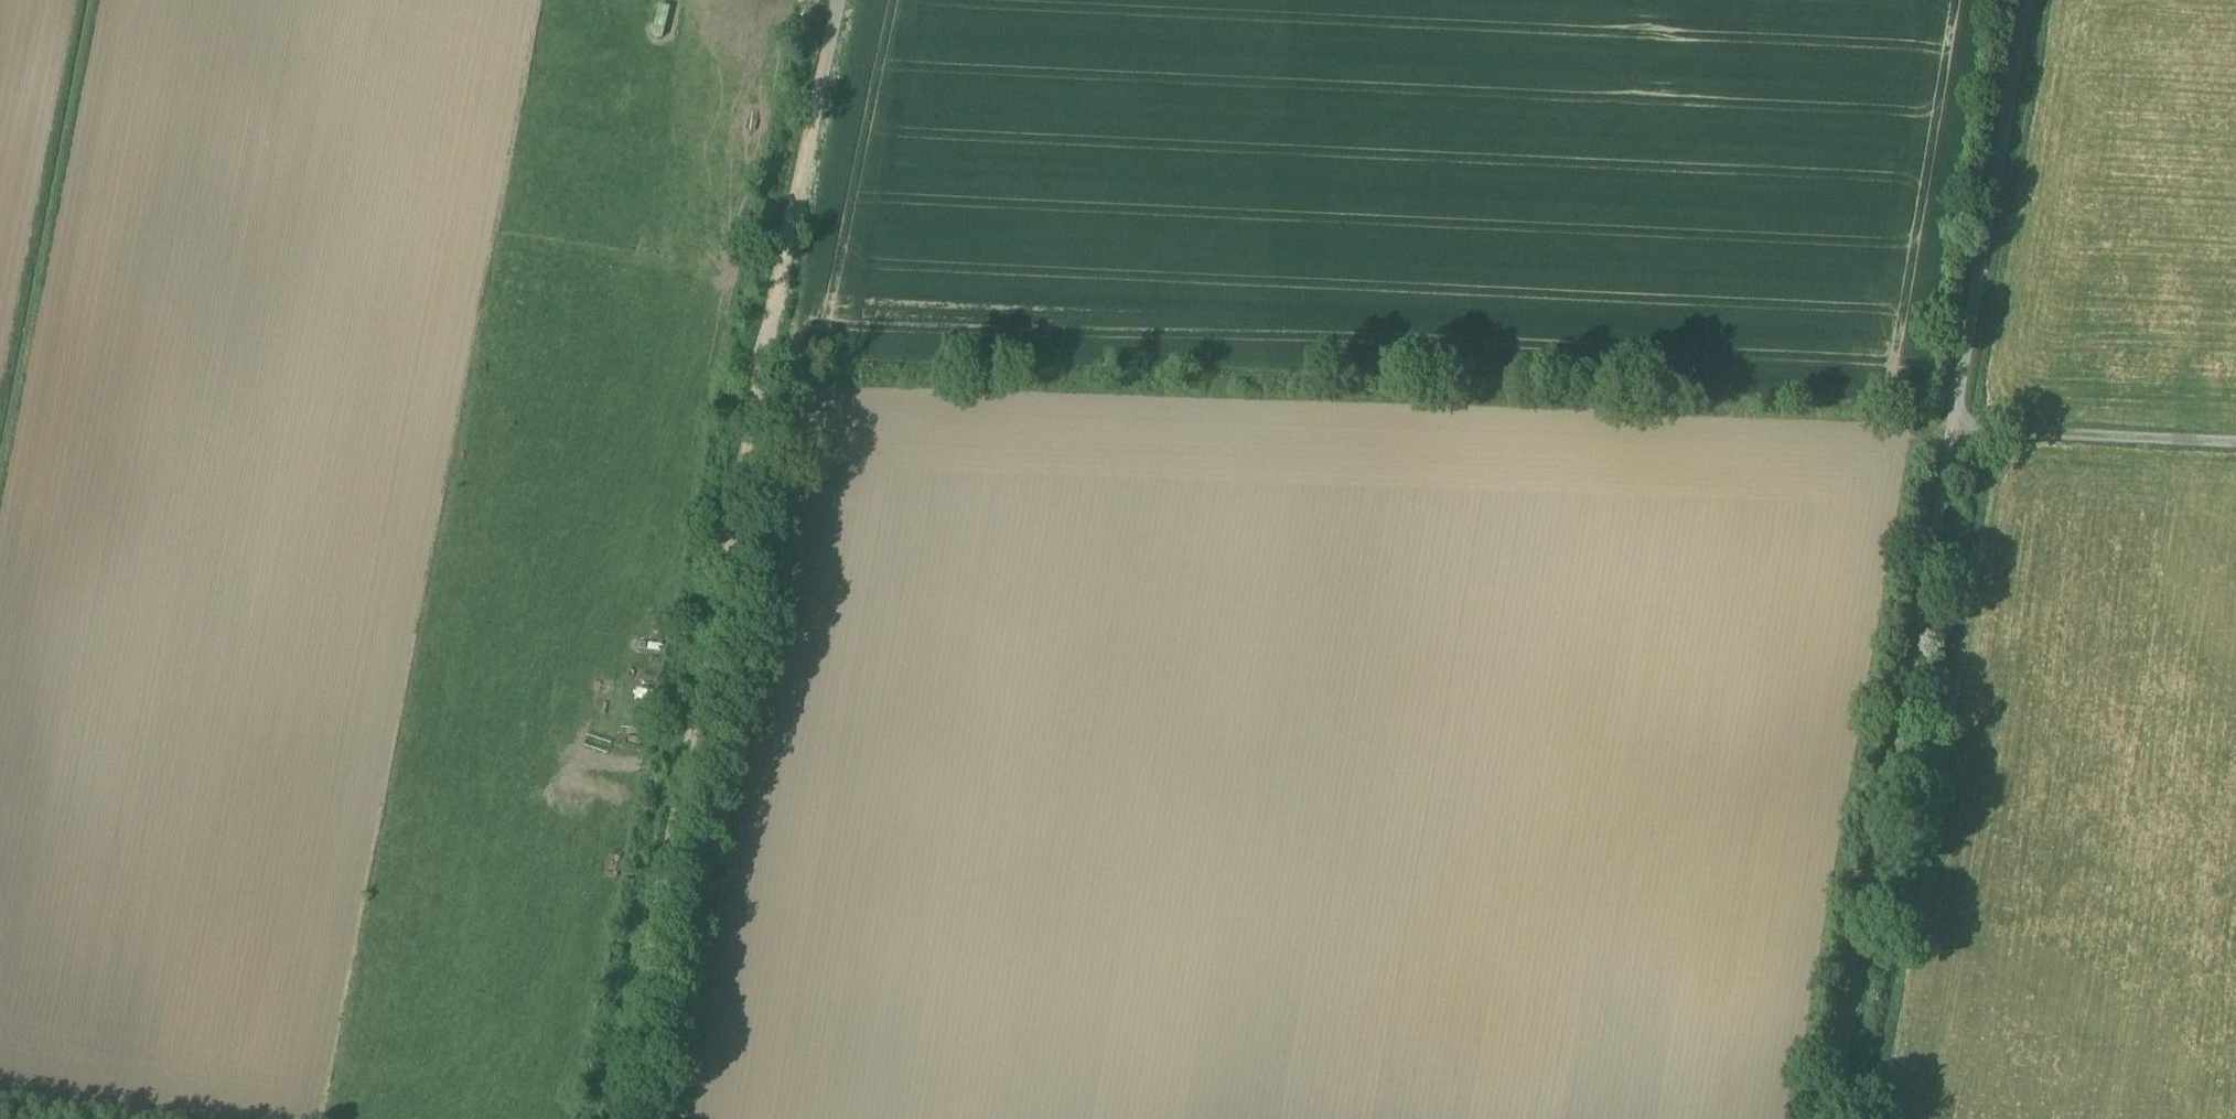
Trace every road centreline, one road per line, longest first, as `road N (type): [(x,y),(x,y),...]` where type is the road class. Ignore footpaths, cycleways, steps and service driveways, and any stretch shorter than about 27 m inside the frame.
road 1 (track): [(843,0),(616,1118)]
road 2 (unclassified): [(1831,1118),(2028,0)]

